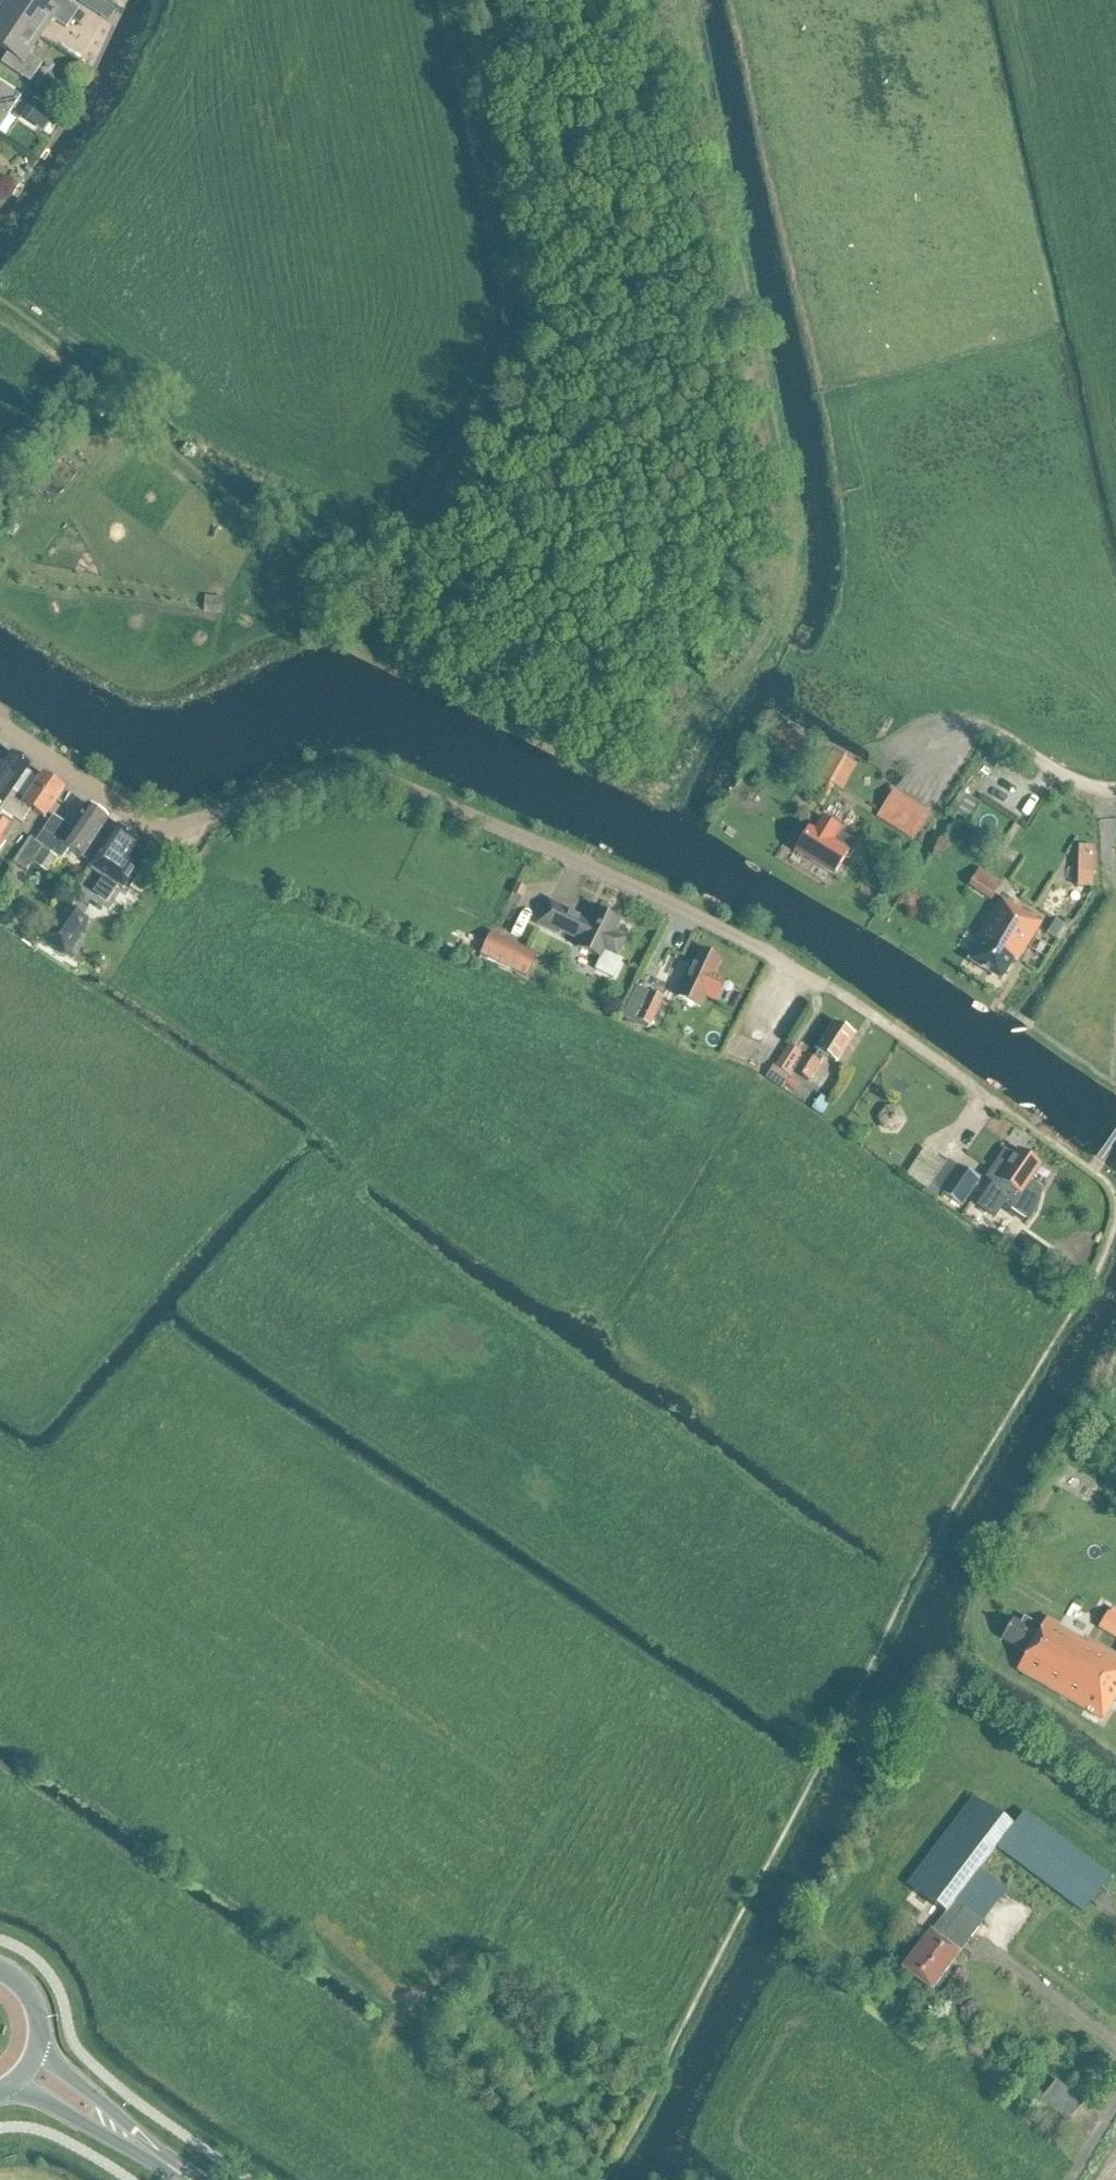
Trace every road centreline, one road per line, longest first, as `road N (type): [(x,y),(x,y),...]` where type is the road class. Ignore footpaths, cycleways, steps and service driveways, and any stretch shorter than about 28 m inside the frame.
road 1 (residential): [(827,987),(650,896),(369,776),(322,774),(193,824),(154,828),(0,727)]
road 2 (track): [(885,755),(926,726),(969,722),(994,730),(1079,786),(1115,794)]
road 3 (track): [(1008,1113),(827,987)]
road 4 (primary): [(8,2088),(114,2142),(134,2143)]
road 5 (primary): [(134,2143),(126,2125),(39,2045)]

